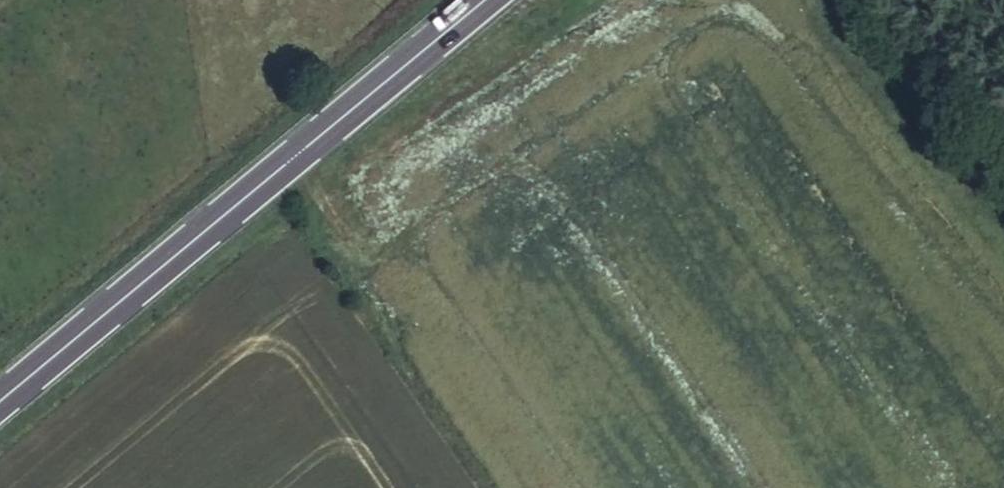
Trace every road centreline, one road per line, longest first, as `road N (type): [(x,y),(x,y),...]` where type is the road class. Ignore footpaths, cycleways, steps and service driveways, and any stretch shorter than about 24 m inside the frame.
road 1 (primary): [(0,397),(486,0)]

